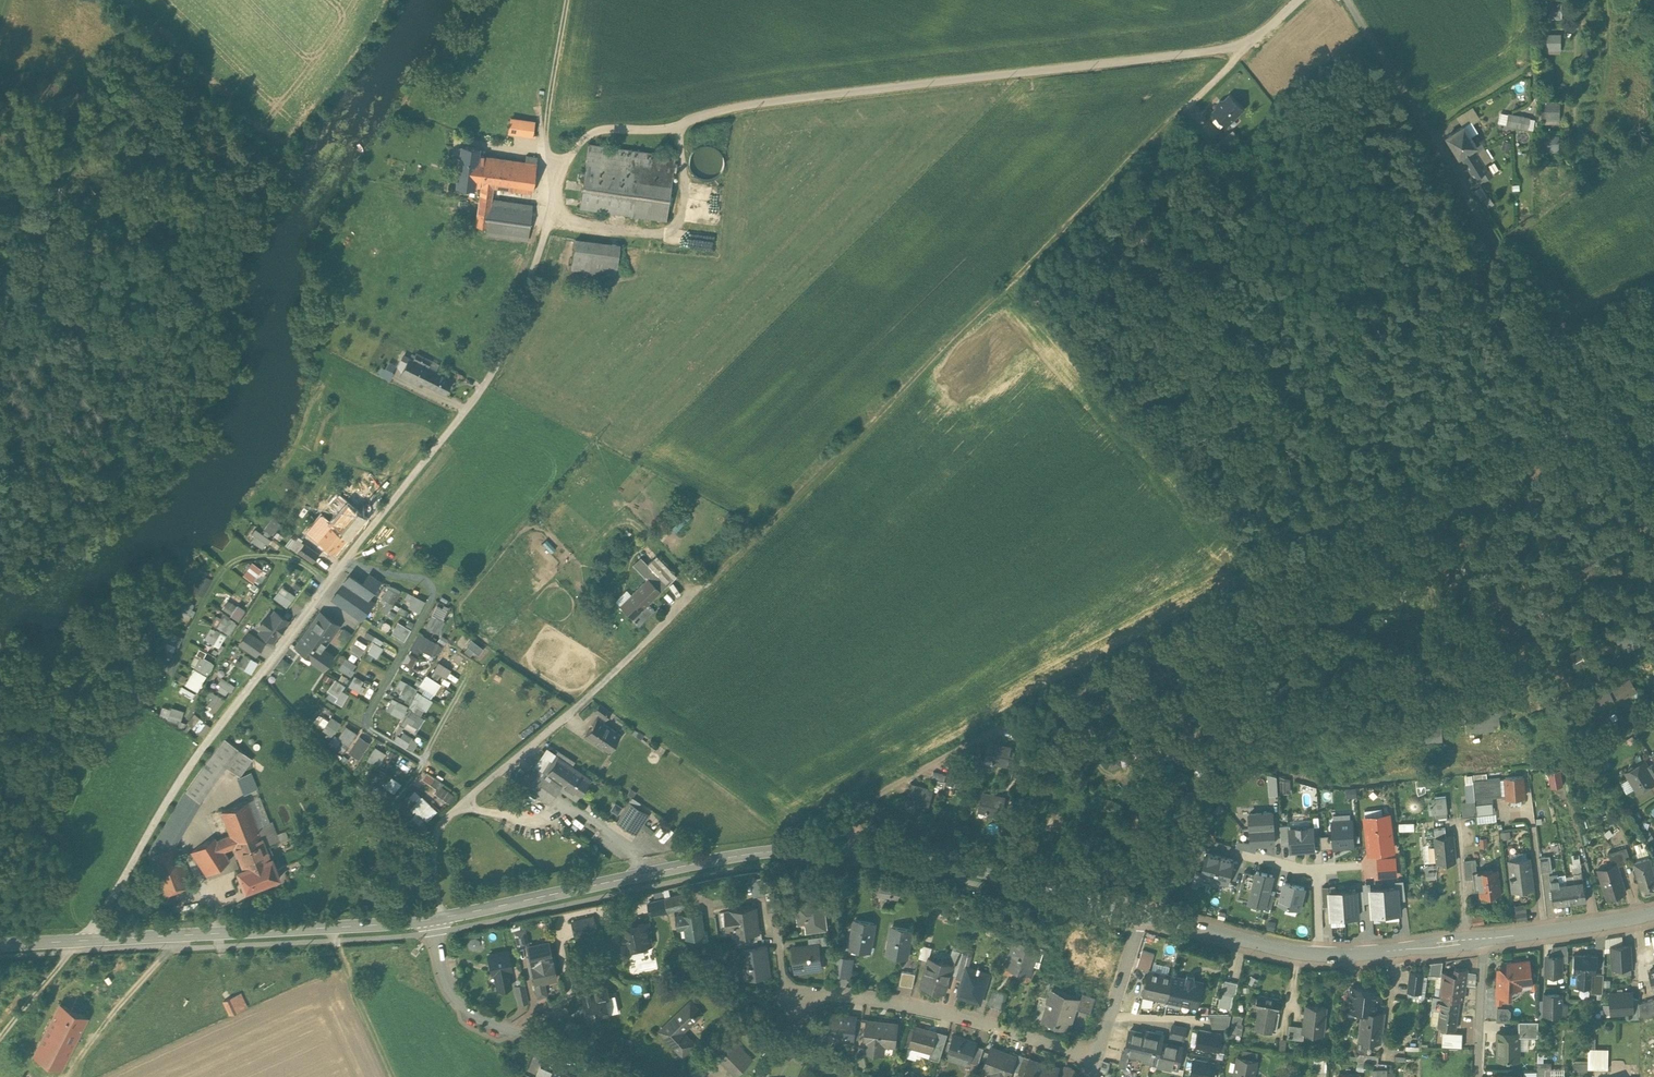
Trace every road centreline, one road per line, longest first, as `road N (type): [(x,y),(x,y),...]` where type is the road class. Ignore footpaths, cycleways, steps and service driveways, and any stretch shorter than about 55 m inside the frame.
road 1 (residential): [(83,940),(182,781),(493,377),(555,205),(559,166)]
road 2 (track): [(707,583),(1301,0)]
road 3 (tertiary): [(435,919),(786,850),(942,863),(1145,914)]
road 4 (track): [(847,851),(851,815),(874,796),(1414,504)]
road 5 (residential): [(1346,0),(1511,273),(1607,386),(1653,461)]
road 6 (residential): [(707,583),(444,821),(435,837),(435,919)]
road 7 (residential): [(775,915),(792,1006),(836,993),(925,1007),(1096,1056)]
road 8 (tertiary): [(83,940),(435,919)]
road 9 (residential): [(616,1076),(461,1004),(440,960),(435,919)]
road 10 (track): [(345,560),(432,585),(432,599),(361,725)]
road 11 (track): [(326,585),(295,556),(237,558),(221,573),(175,667)]
road 12 (tertiary): [(1145,914),(1319,952)]
road 13 (tertiary): [(1484,938),(1653,913)]
road 14 (track): [(568,0),(546,137),(559,166)]
road 15 (track): [(319,699),(425,762),(396,799)]
road 16 (tertiary): [(1319,952),(1484,938)]
road 17 (residential): [(1145,914),(1096,1056)]
road 18 (residential): [(1478,1076),(1484,938)]

